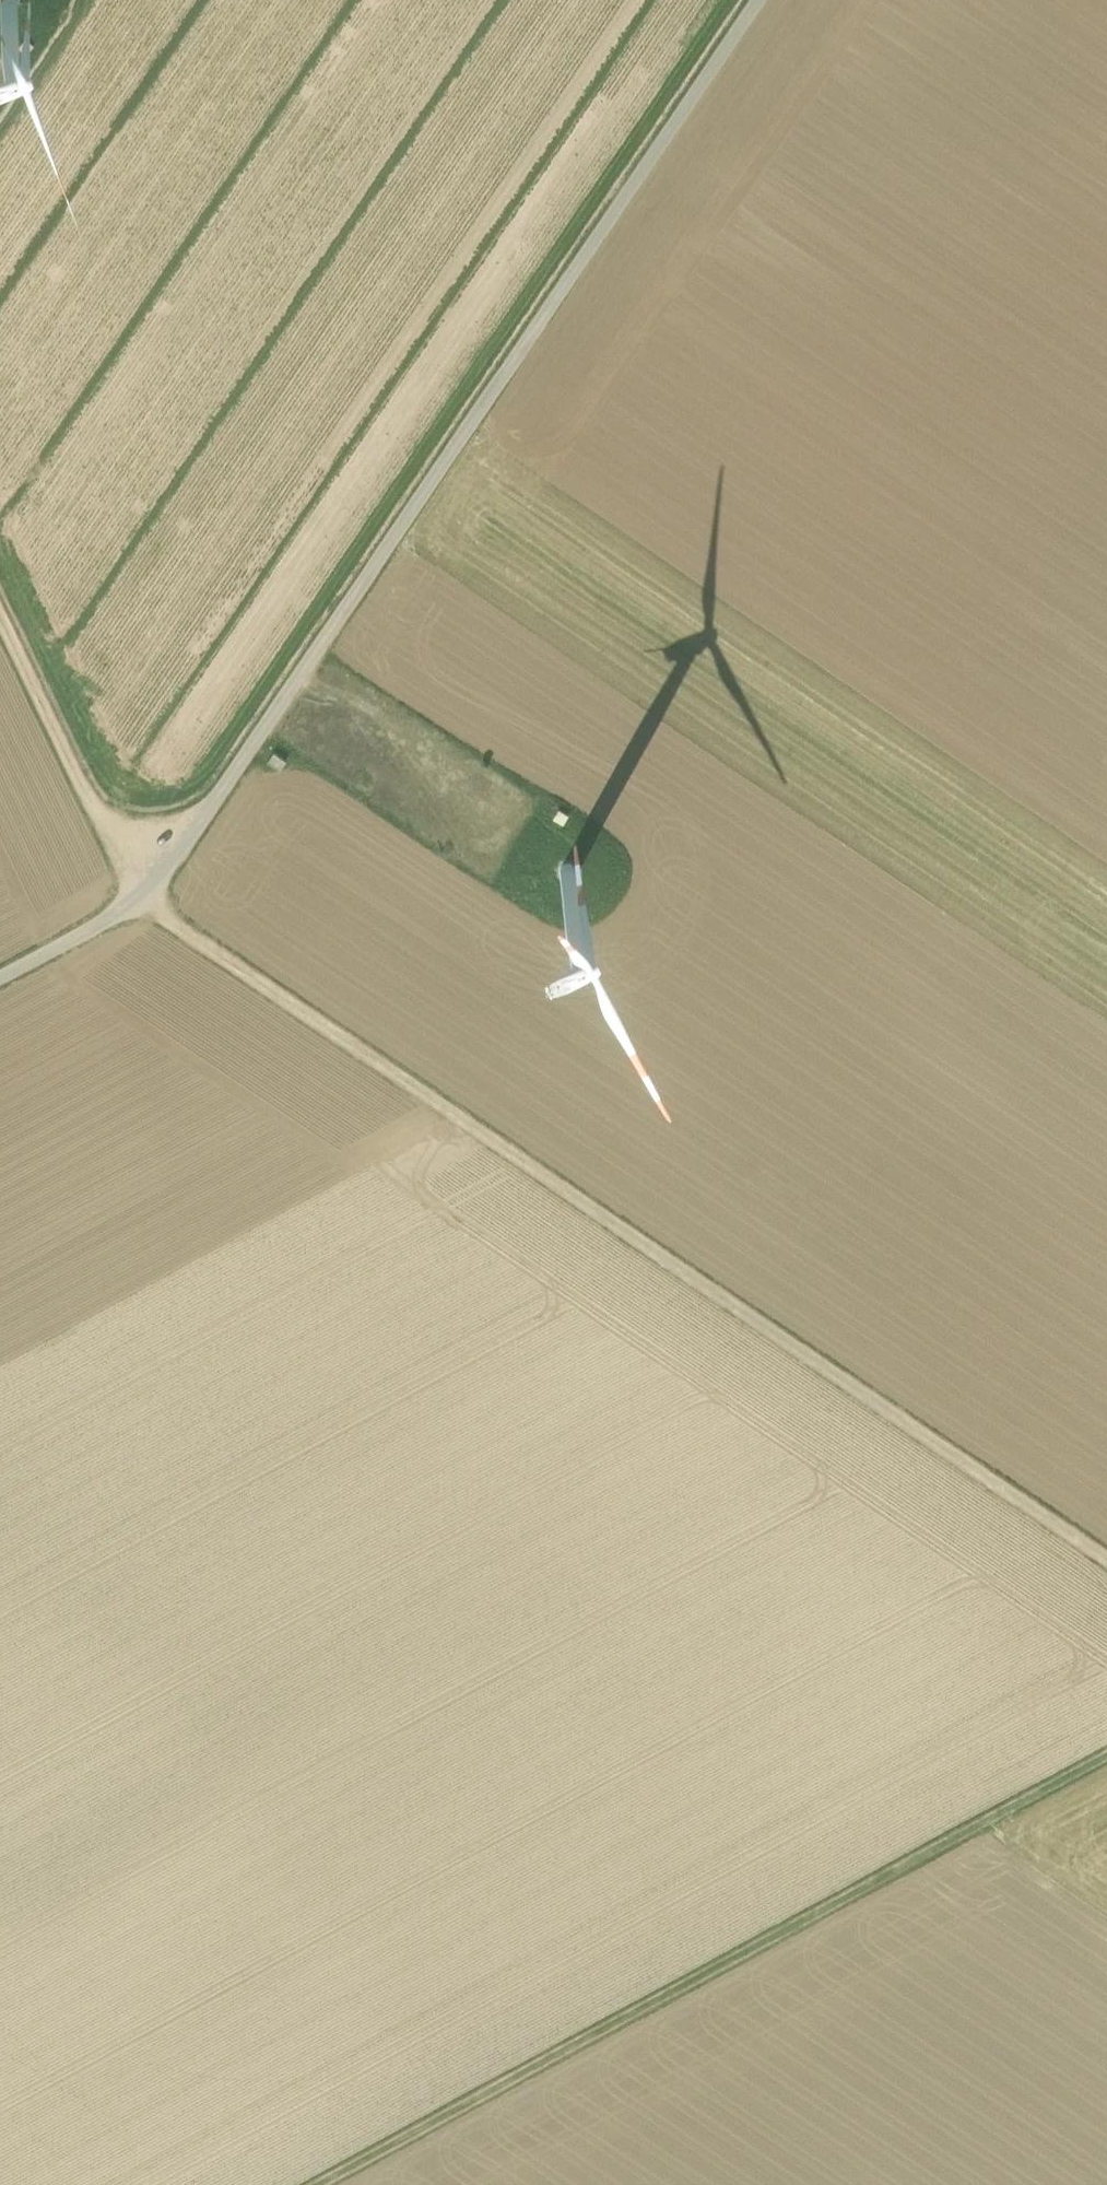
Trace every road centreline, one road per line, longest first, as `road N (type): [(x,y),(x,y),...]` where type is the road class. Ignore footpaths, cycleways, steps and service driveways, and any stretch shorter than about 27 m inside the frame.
road 1 (unclassified): [(0,978),(100,924),(173,863),(758,0)]
road 2 (track): [(138,896),(1106,1560)]
road 3 (track): [(322,2184),(1106,1754)]
road 4 (track): [(138,896),(0,618)]
road 5 (track): [(290,687),(530,849)]

